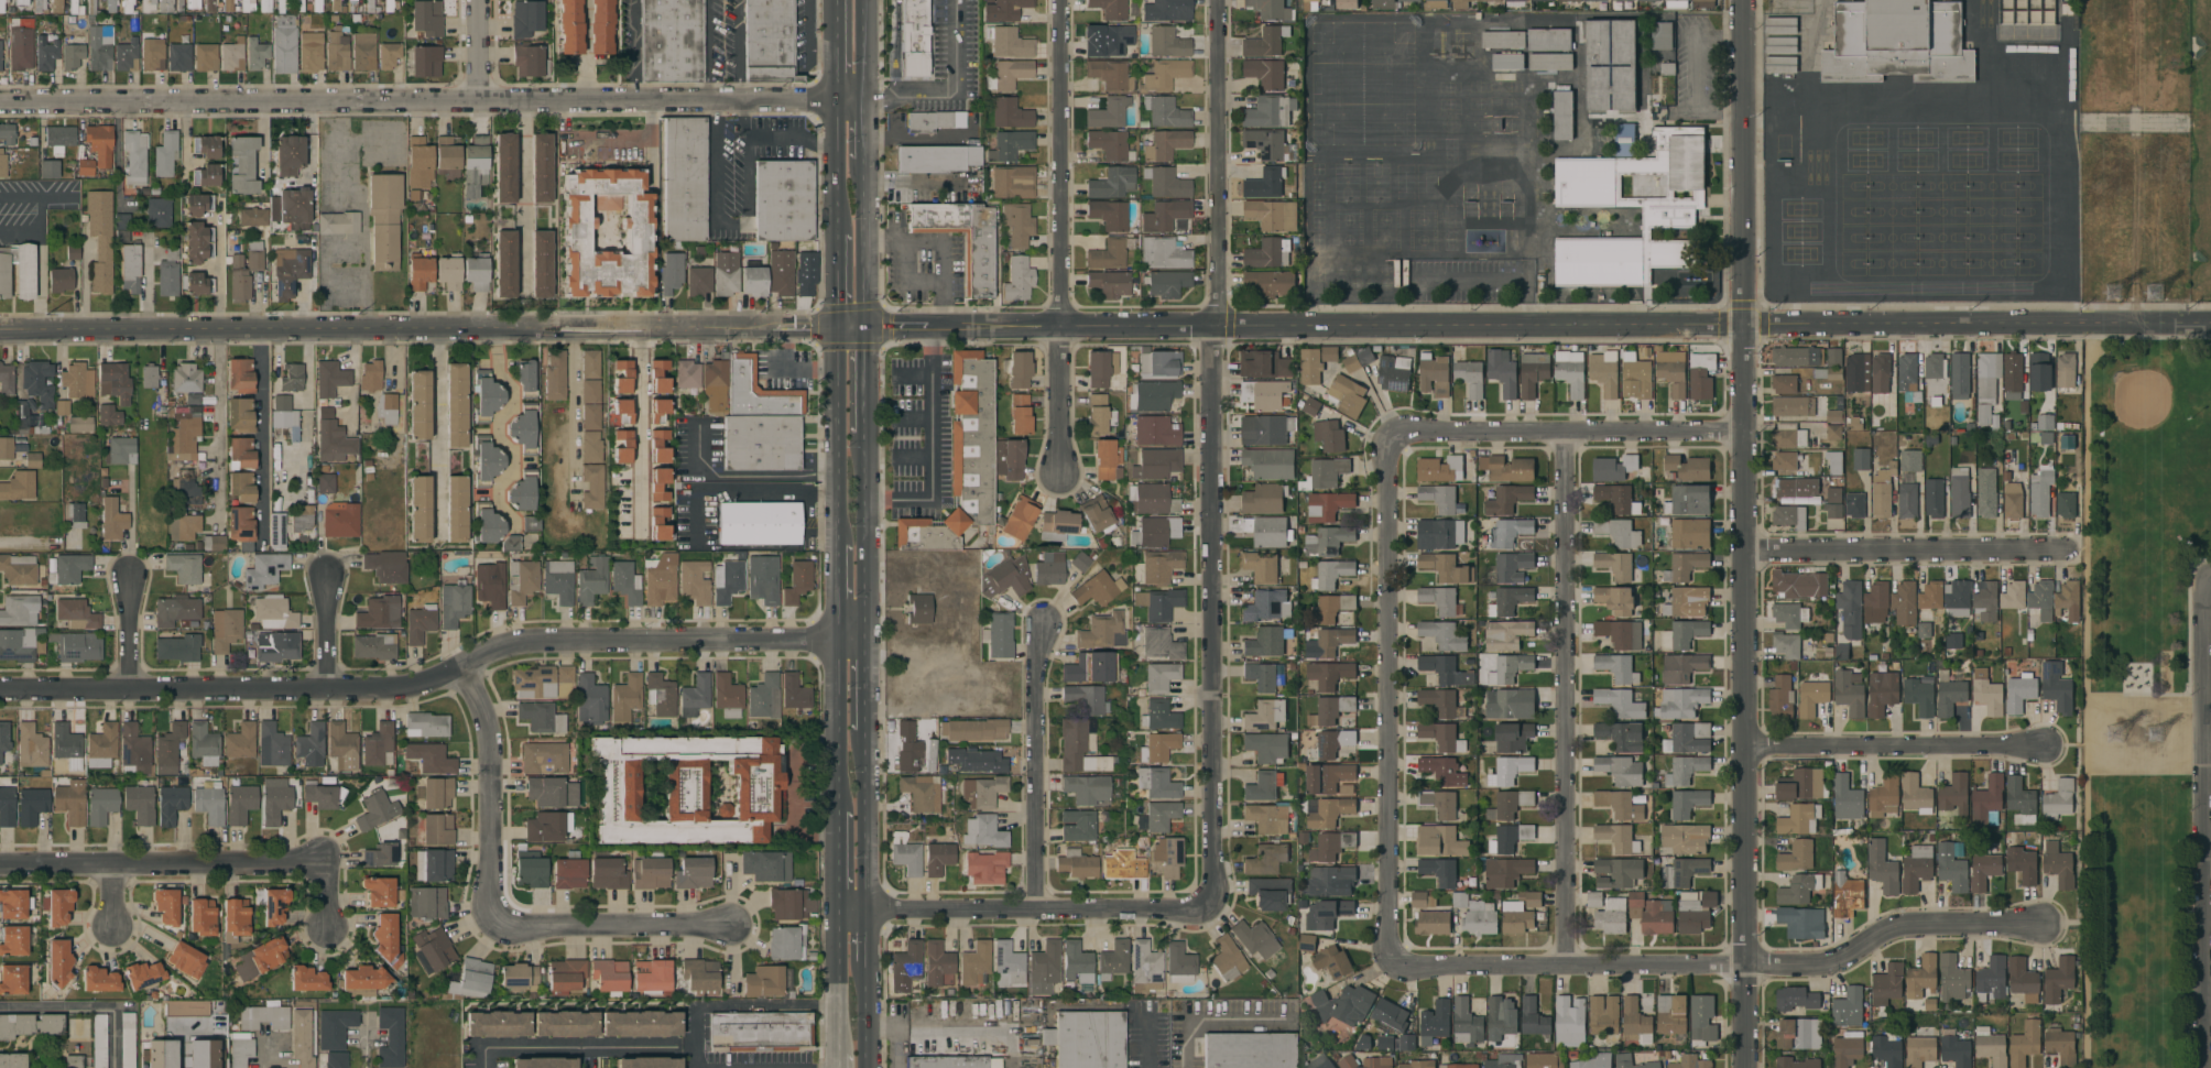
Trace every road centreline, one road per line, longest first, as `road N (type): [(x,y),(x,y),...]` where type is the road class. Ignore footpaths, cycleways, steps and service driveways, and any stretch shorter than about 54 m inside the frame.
road 1 (tertiary): [(848,330),(2210,323)]
road 2 (residential): [(1745,1067),(1746,32)]
road 3 (residential): [(1217,0),(1212,911)]
road 4 (residential): [(0,691),(391,690),(530,644),(865,639)]
road 5 (residential): [(0,102),(862,101)]
road 6 (tertiary): [(0,336),(848,330)]
road 7 (residential): [(1398,963),(1747,968),(1840,961),(1906,926),(2033,929)]
road 8 (residential): [(1568,435),(1566,970)]
road 9 (residential): [(1398,445),(1390,477),(1390,941),(1398,963)]
road 10 (residential): [(2209,1067),(2209,579)]
road 11 (residential): [(1060,0),(1063,477)]
road 12 (residential): [(834,915),(1212,911)]
road 13 (residential): [(1398,445),(1422,435),(1745,435)]
road 14 (residential): [(0,863),(273,867),(324,858)]
road 15 (residential): [(1745,558),(2054,558)]
road 16 (residential): [(1745,749),(2046,746)]
road 17 (residential): [(1045,630),(1034,914)]
road 18 (residential): [(499,919),(490,887),(490,752),(459,668)]
road 19 (residential): [(731,926),(534,928),(499,919)]
road 20 (residential): [(130,691),(132,466)]
road 21 (primary): [(836,330),(836,548)]
road 22 (primary): [(865,639),(863,438)]
road 23 (primary): [(865,915),(864,733)]
road 24 (primary): [(835,639),(835,819)]
road 25 (primary): [(862,330),(862,162)]
road 26 (primary): [(834,915),(832,1055)]
road 27 (primary): [(835,101),(836,239)]

